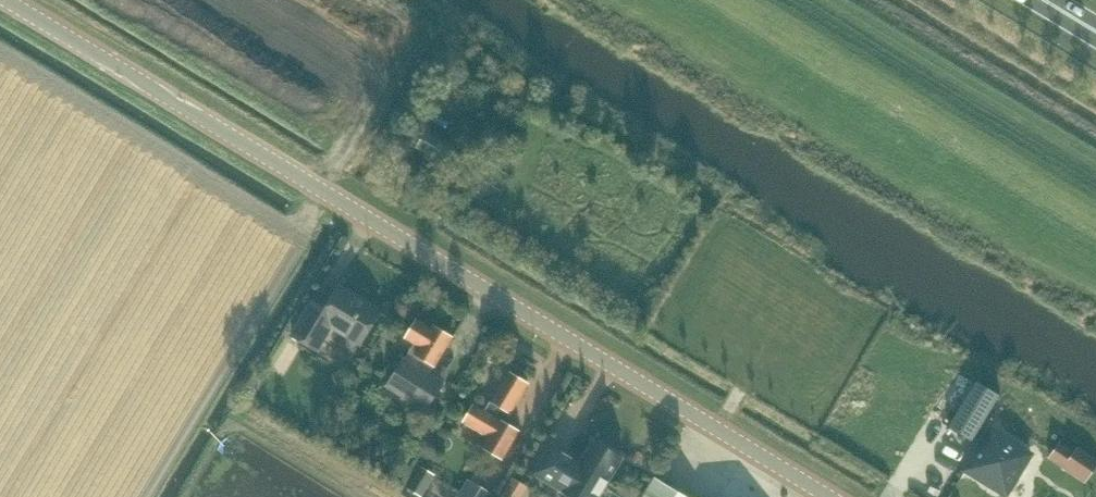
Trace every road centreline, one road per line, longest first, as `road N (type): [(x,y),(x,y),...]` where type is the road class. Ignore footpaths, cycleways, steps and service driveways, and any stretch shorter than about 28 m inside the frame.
road 1 (unclassified): [(828,496),(8,0)]

